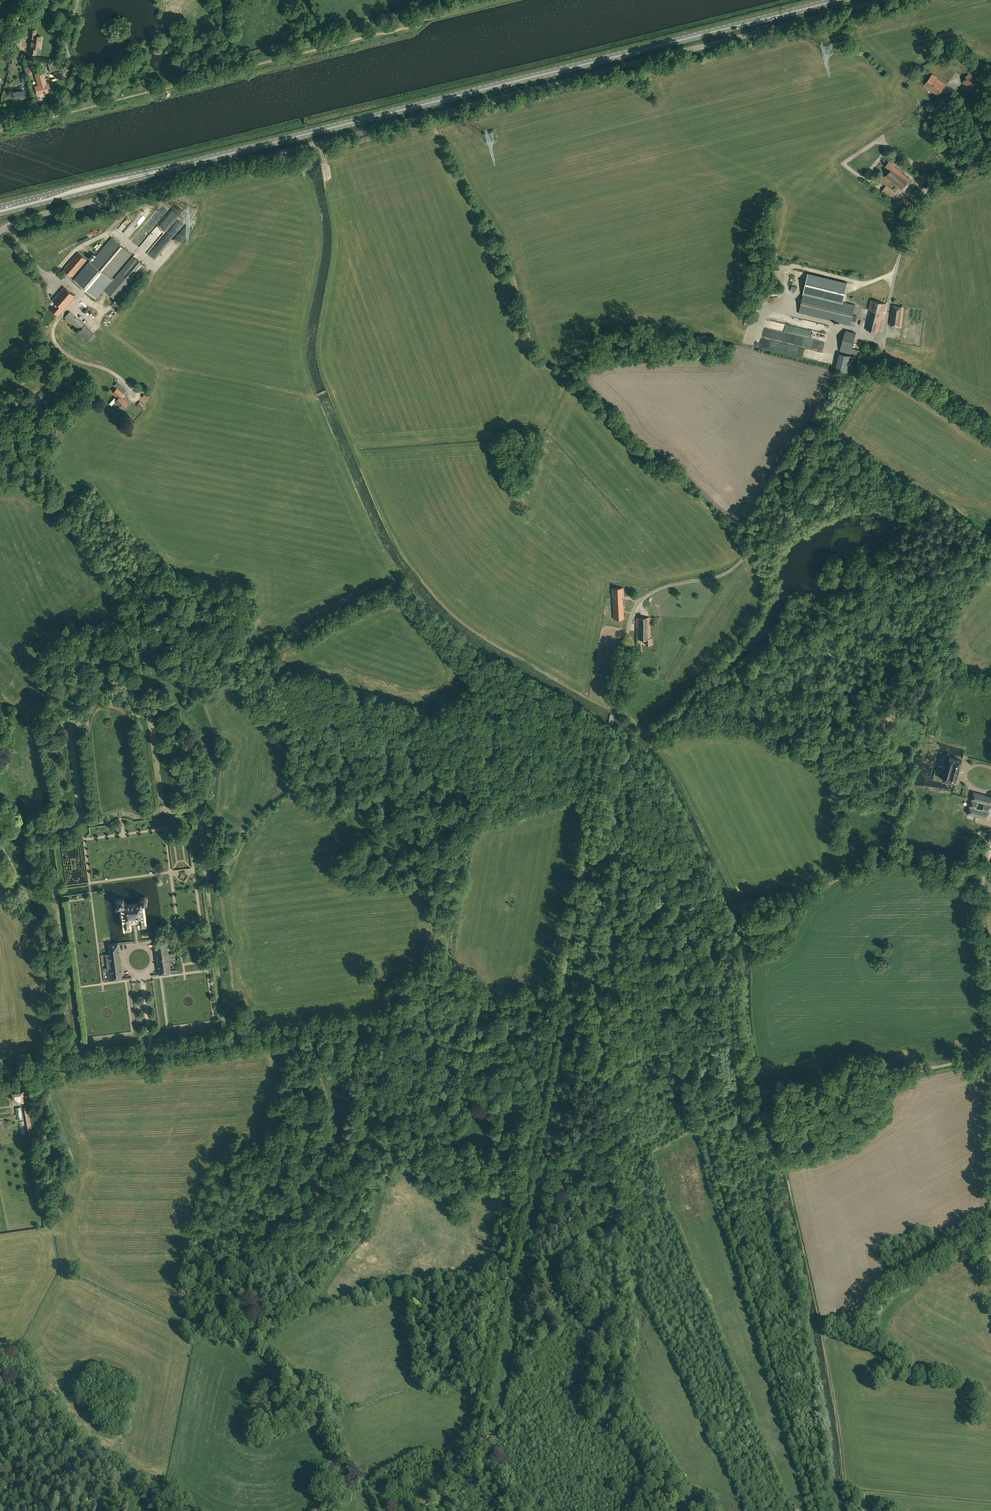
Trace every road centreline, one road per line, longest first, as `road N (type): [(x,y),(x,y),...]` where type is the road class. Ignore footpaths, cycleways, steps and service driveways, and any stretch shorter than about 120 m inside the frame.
road 1 (unclassified): [(0,1073),(561,995),(637,606),(660,589),(727,573),(761,539),(880,360),(895,274),(924,195),(990,169)]
road 2 (unclassified): [(0,232),(30,217),(897,0)]
road 3 (primary): [(197,162),(839,0)]
road 4 (track): [(753,548),(666,464),(642,454),(585,390),(535,357),(493,230),(429,117)]
road 5 (track): [(561,995),(481,1416),(482,1461)]
road 6 (track): [(990,548),(651,739),(614,710)]
road 7 (track): [(492,0),(221,72)]
road 8 (track): [(221,72),(0,130)]
road 9 (track): [(0,1381),(188,1510)]
road 10 (primary): [(0,214),(197,162)]
road 11 (primary): [(197,162),(0,205)]
road 12 (unclassified): [(990,979),(982,902),(990,835)]
road 13 (track): [(882,356),(990,424)]
road 14 (track): [(200,683),(167,564)]

